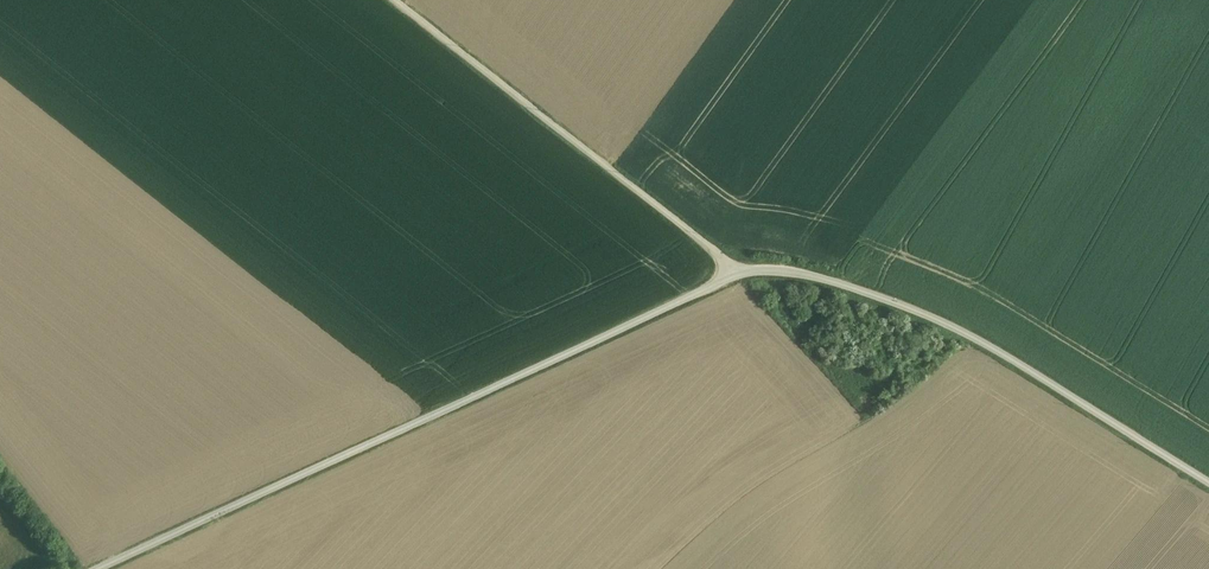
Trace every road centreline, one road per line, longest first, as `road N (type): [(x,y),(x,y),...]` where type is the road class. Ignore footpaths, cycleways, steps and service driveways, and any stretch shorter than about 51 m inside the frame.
road 1 (unclassified): [(734,275),(94,568)]
road 2 (unclassified): [(734,275),(795,272),(914,311),(990,347),(1208,482)]
road 3 (unclassified): [(394,0),(734,275)]

